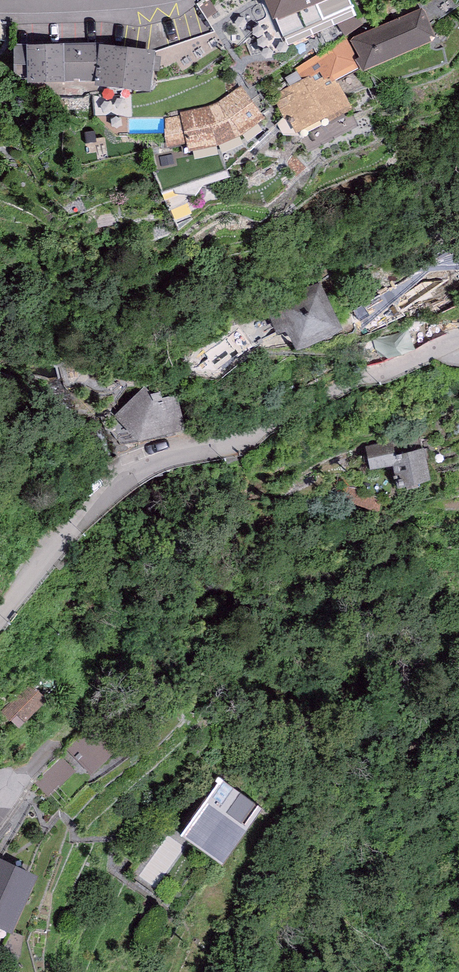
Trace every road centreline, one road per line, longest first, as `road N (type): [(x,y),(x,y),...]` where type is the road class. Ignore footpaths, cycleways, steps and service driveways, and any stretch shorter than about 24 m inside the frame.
road 1 (residential): [(458,336),(356,378),(248,436),(137,474),(72,528),(0,619)]

